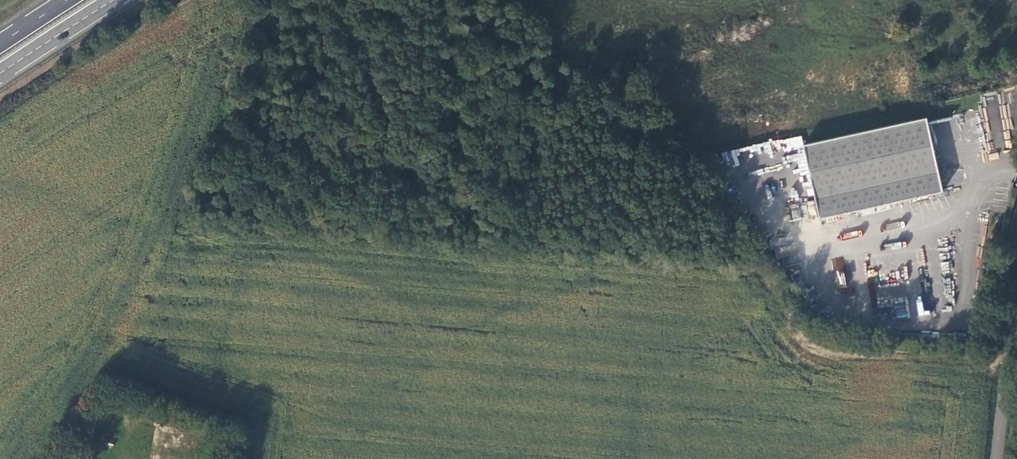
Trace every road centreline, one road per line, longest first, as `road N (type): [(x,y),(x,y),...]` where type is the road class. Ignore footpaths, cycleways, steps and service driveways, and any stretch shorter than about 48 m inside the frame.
road 1 (unclassified): [(1016,299),(997,458)]
road 2 (trunk): [(0,75),(116,0)]

